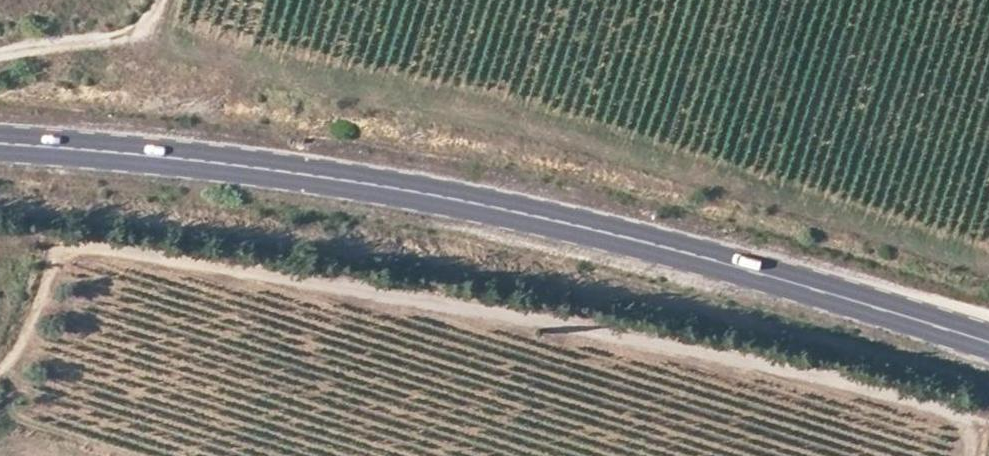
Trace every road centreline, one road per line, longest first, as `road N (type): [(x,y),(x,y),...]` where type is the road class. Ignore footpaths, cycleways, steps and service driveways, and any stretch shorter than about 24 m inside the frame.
road 1 (track): [(0,363),(24,325),(37,269),(80,234),(170,242),(807,361),(972,411),(984,455)]
road 2 (primary): [(0,155),(517,215),(988,348)]
road 3 (track): [(160,0),(138,40),(0,65)]

